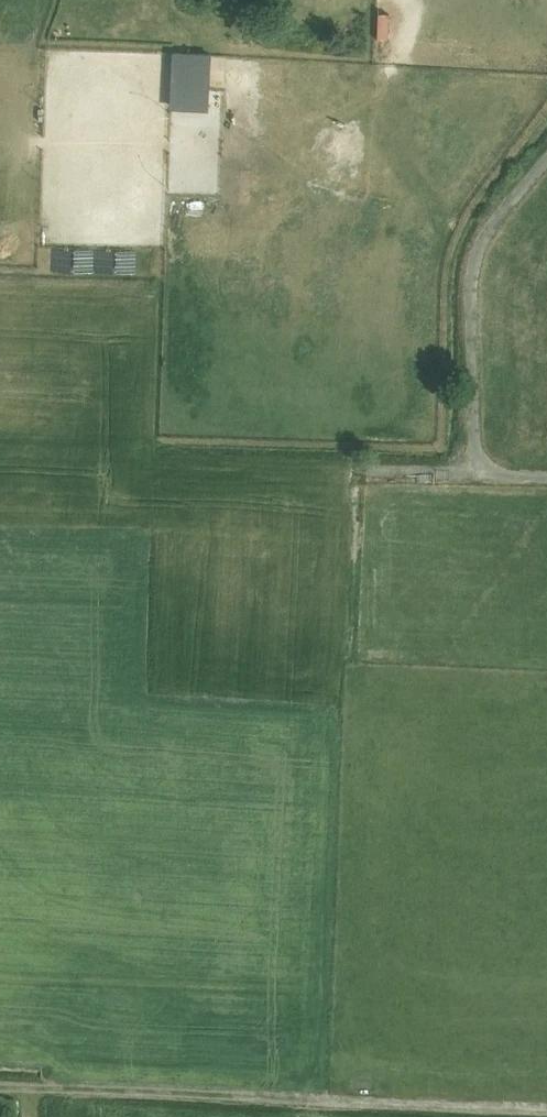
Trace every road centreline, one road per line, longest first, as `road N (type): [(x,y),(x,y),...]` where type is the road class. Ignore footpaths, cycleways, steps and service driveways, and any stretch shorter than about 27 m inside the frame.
road 1 (track): [(0,1084),(546,1106)]
road 2 (unclassified): [(477,472),(476,256),(546,160)]

